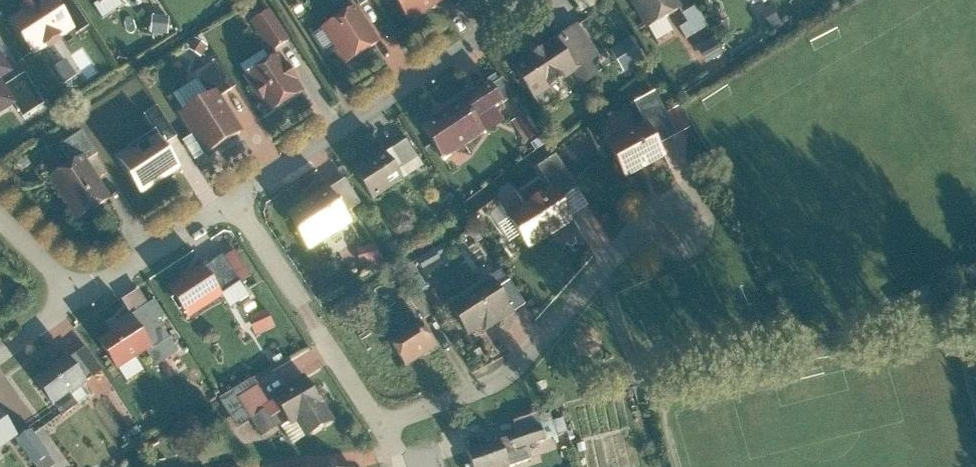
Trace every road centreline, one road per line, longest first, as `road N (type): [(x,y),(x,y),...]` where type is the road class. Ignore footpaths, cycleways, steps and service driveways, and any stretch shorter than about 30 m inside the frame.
road 1 (residential): [(388,433),(505,378),(630,246),(676,211)]
road 2 (residential): [(240,204),(542,0)]
road 3 (residential): [(240,204),(388,433)]
road 4 (residential): [(82,300),(240,204)]

